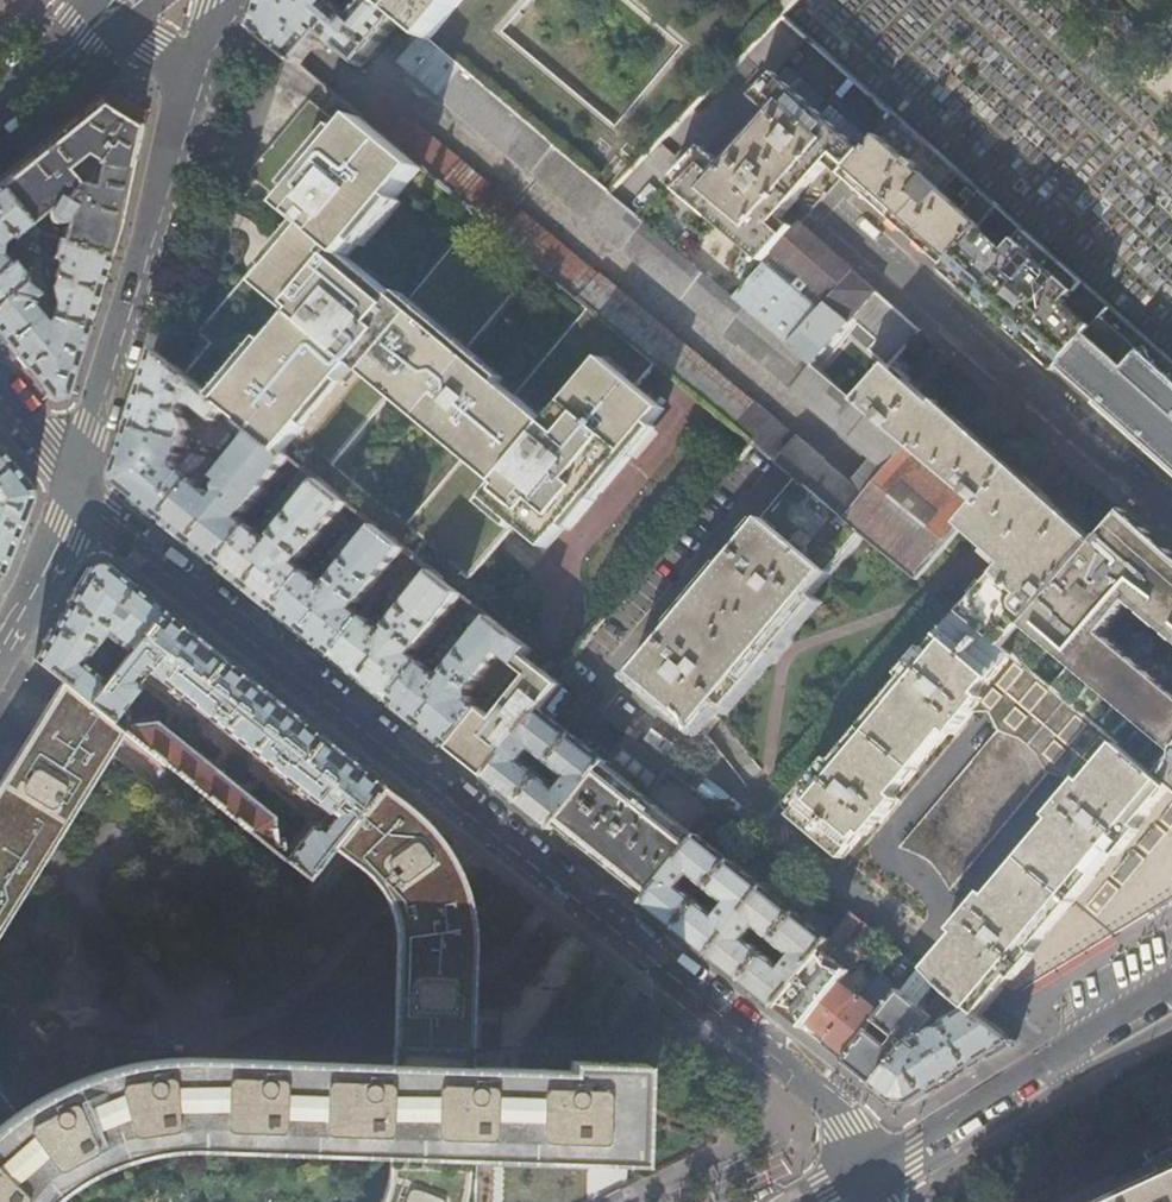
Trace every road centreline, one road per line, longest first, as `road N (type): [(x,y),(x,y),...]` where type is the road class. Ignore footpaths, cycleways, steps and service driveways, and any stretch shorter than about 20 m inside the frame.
road 1 (residential): [(76,491),(827,1093),(870,1171)]
road 2 (residential): [(193,64),(76,491)]
road 3 (residential): [(840,229),(1171,518)]
road 4 (secondary): [(1171,986),(870,1171)]
road 5 (residential): [(0,653),(76,491)]
road 6 (residential): [(76,491),(0,394)]

